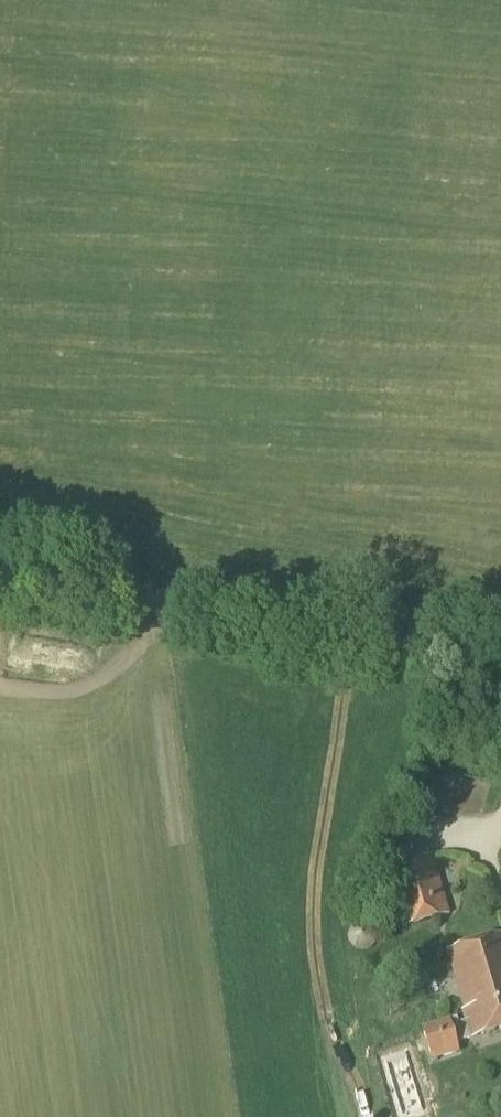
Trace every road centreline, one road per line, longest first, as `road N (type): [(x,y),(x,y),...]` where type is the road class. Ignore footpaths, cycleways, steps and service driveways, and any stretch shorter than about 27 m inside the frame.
road 1 (unclassified): [(500,680),(447,657),(0,574)]

